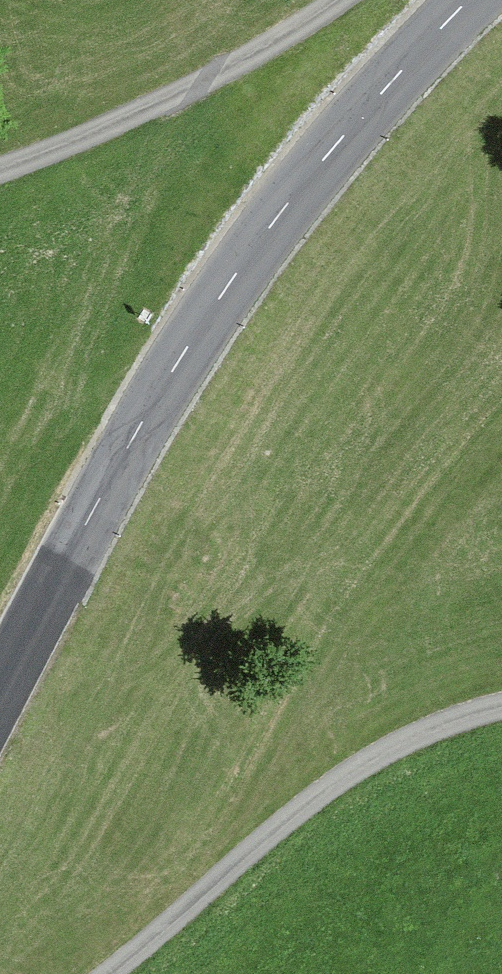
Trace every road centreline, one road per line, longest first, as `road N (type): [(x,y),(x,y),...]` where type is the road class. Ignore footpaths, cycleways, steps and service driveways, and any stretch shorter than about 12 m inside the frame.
road 1 (tertiary): [(0,684),(217,299),(323,150),(465,0)]
road 2 (unclassified): [(110,973),(224,867),(336,779),(442,722),(501,706)]
road 3 (unclassified): [(318,0),(216,72),(0,174)]

